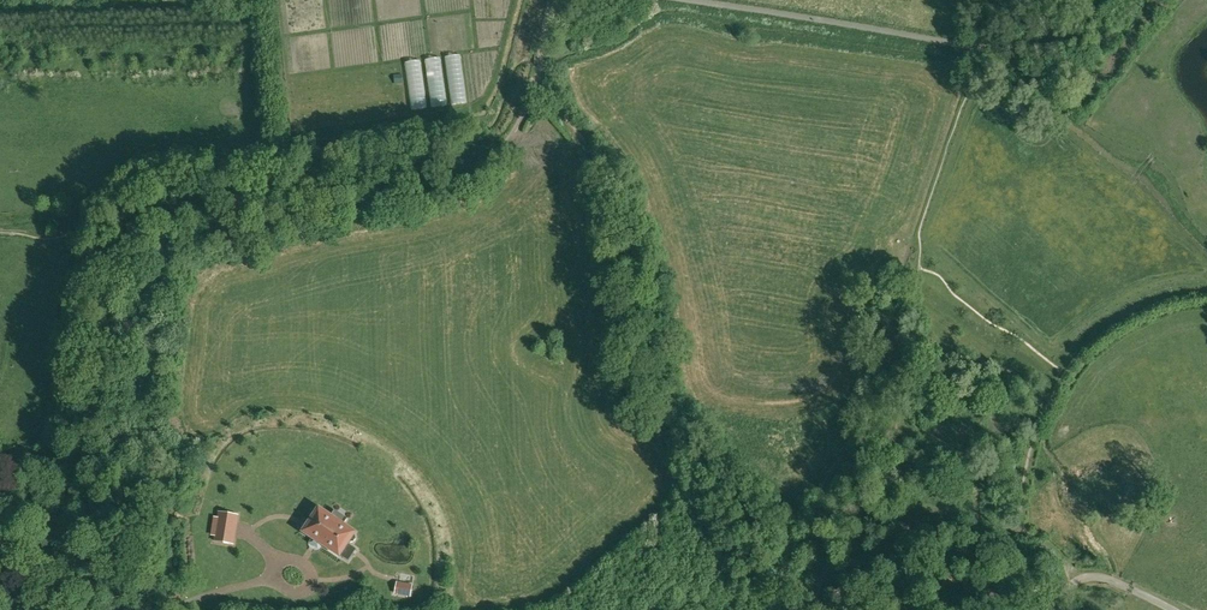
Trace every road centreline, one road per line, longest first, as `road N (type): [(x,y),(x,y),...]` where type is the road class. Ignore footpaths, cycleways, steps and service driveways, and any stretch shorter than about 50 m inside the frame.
road 1 (track): [(24,597),(89,435),(124,236),(146,212),(180,201),(463,168),(505,143),(543,87)]
road 2 (track): [(770,609),(673,436),(637,232),(620,182),(543,87)]

